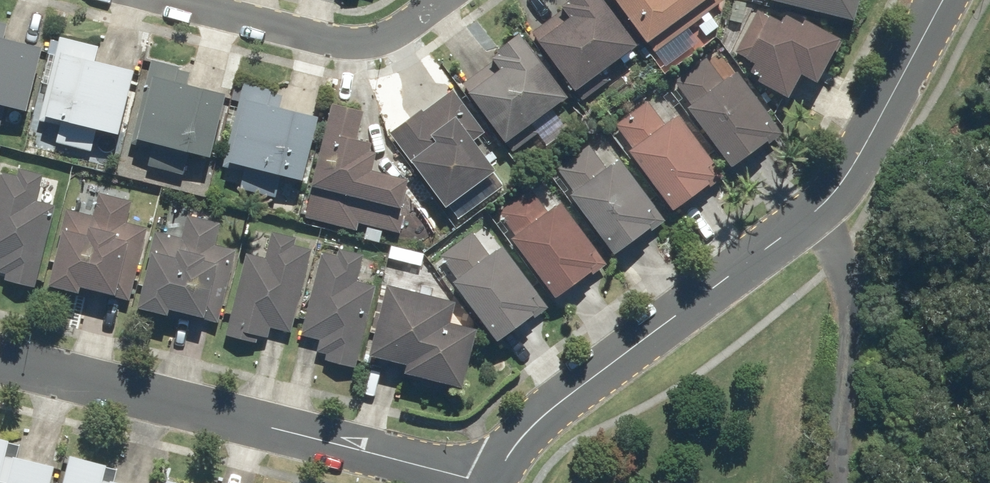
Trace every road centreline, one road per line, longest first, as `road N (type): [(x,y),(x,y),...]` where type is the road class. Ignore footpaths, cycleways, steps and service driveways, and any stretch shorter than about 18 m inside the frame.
road 1 (residential): [(494,482),(554,409),(810,213),(841,179),(943,0)]
road 2 (residential): [(0,361),(483,482)]
road 3 (residential): [(434,0),(382,39),(343,40),(173,0)]

